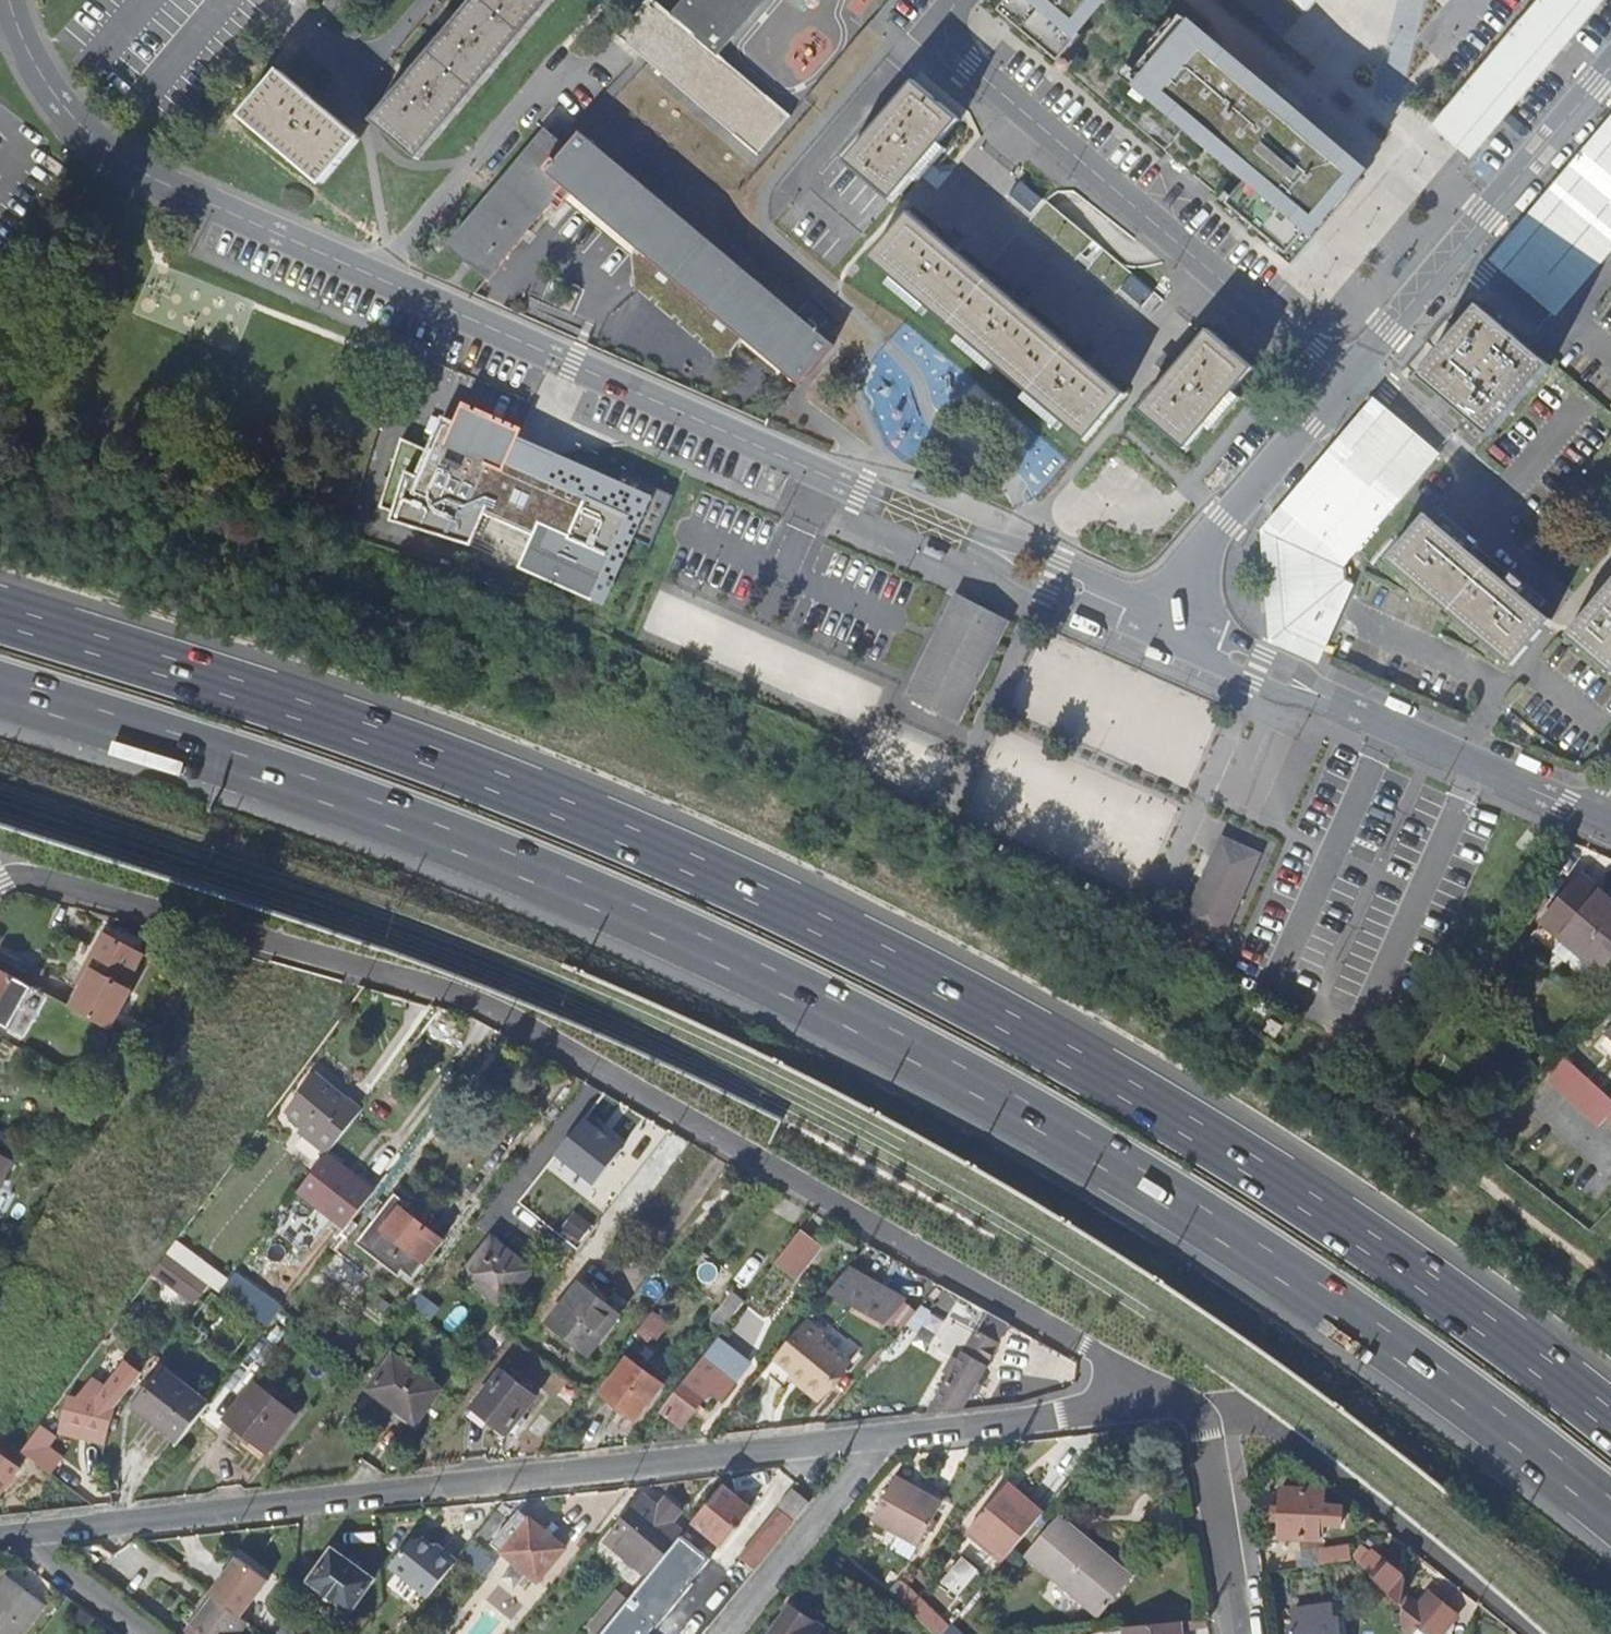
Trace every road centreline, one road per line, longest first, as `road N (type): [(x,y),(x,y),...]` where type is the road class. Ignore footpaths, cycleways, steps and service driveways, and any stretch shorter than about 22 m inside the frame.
road 1 (motorway): [(0,684),(278,773),(520,863),(895,1037),(1305,1281),(1610,1507)]
road 2 (motorway): [(1610,1422),(1333,1219),(1192,1129),(926,978),(493,781),(0,616)]
road 3 (residential): [(9,0),(55,97),(88,134),(161,182),(1165,625)]
road 4 (residential): [(1199,1398),(1110,1364),(481,1005),(47,878),(0,875)]
road 5 (residential): [(1199,1398),(0,1538)]
road 6 (residential): [(966,0),(936,35),(1335,390)]
road 7 (residential): [(1165,625),(1601,821)]
road 8 (residential): [(1335,390),(1610,67)]
road 9 (residential): [(1539,1633),(1501,1593),(1243,1406),(1199,1398)]
road 10 (residential): [(1165,625),(1223,523),(1335,390)]
road 11 (residential): [(1240,1633),(1199,1398)]

